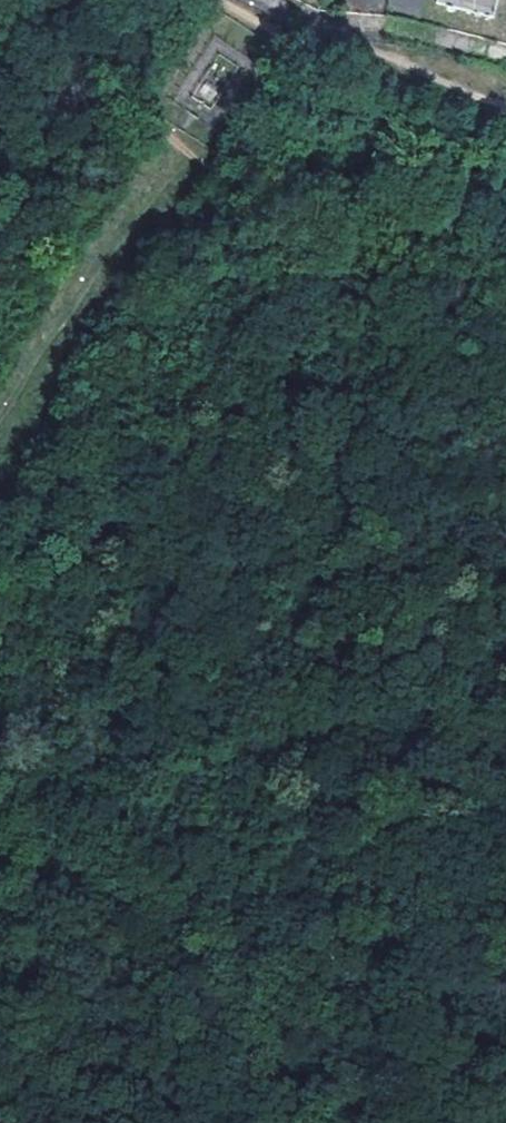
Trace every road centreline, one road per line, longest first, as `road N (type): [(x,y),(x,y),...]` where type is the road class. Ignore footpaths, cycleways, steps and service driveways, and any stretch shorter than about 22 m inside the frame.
road 1 (track): [(0,619),(505,171)]

